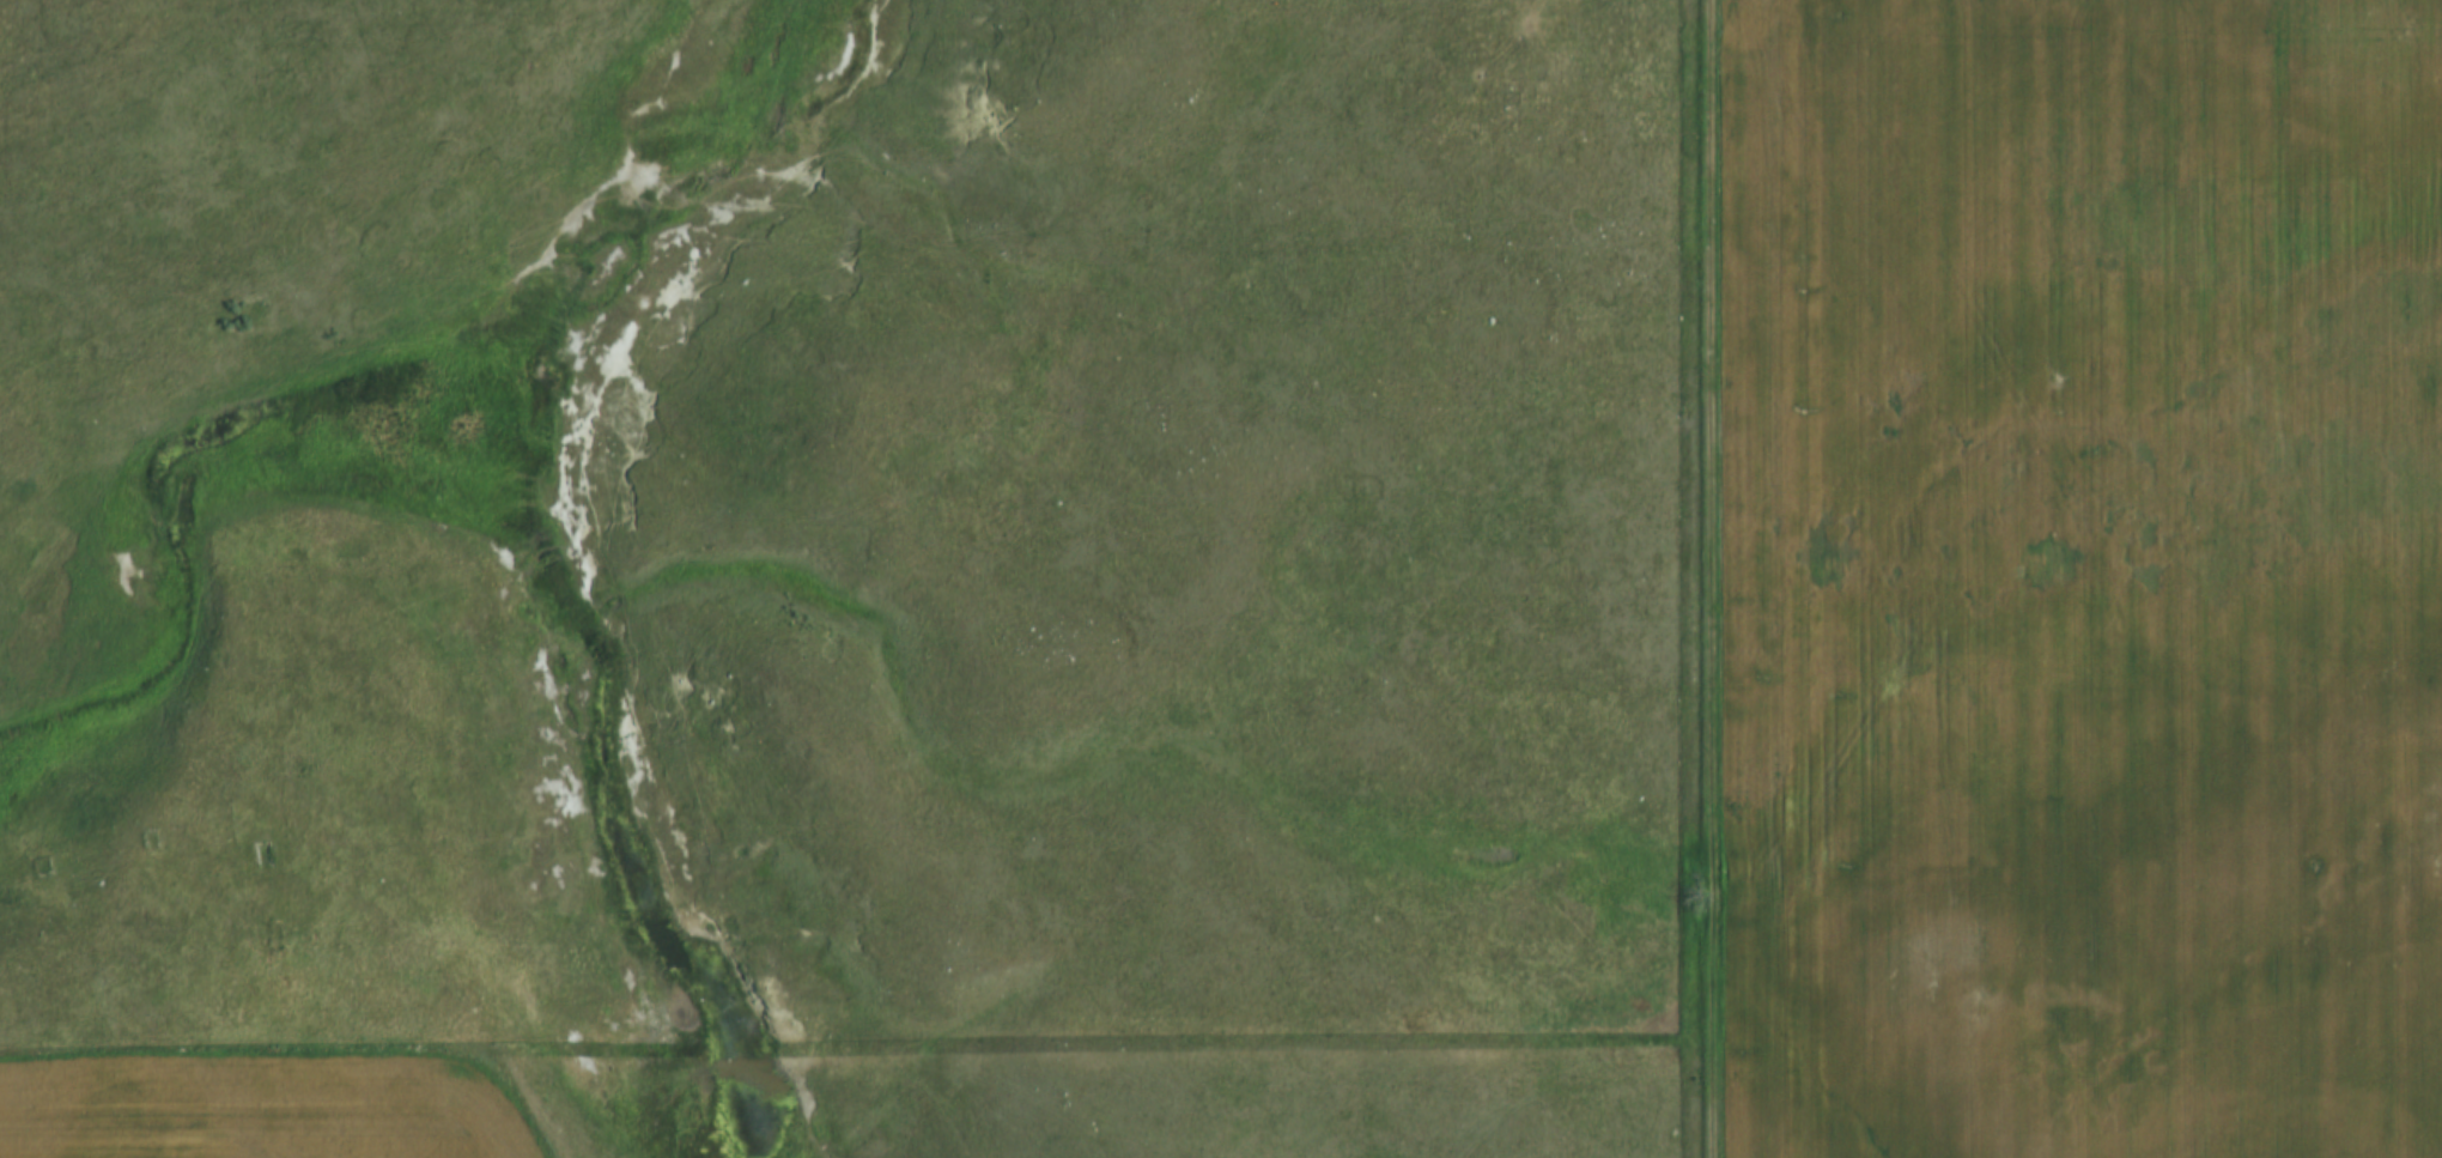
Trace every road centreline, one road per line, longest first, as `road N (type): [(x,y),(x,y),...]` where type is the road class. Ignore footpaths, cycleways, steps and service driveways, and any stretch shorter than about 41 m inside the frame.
road 1 (track): [(1719,1157),(1717,0)]

